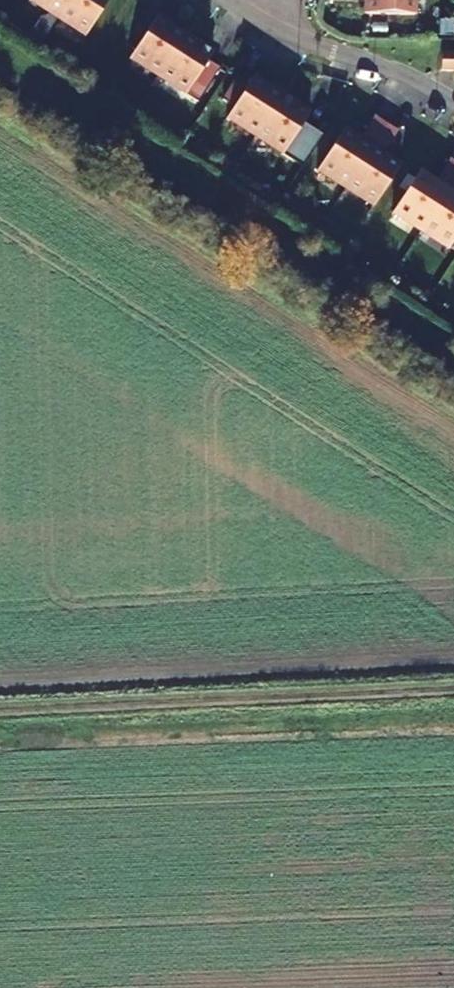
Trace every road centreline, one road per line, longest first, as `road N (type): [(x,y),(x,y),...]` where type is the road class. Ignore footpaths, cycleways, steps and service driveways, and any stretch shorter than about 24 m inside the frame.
road 1 (track): [(0,714),(453,688)]
road 2 (residential): [(288,34),(399,69),(453,103)]

